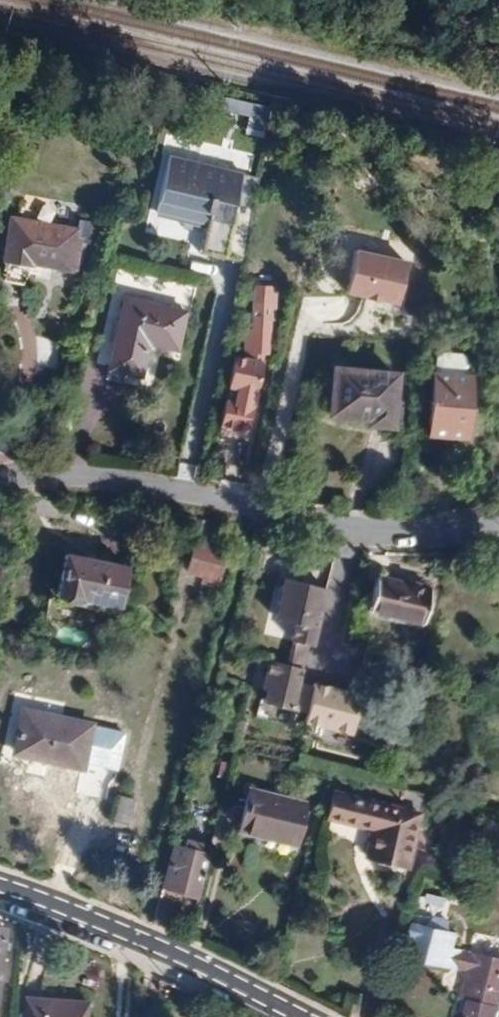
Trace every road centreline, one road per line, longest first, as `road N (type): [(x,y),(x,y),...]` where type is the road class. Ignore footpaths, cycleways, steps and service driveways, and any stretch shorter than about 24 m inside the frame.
road 1 (residential): [(0,486),(22,475),(256,508),(355,531),(498,527)]
road 2 (residential): [(171,84),(498,161)]
road 3 (tertiary): [(0,882),(291,1016)]

